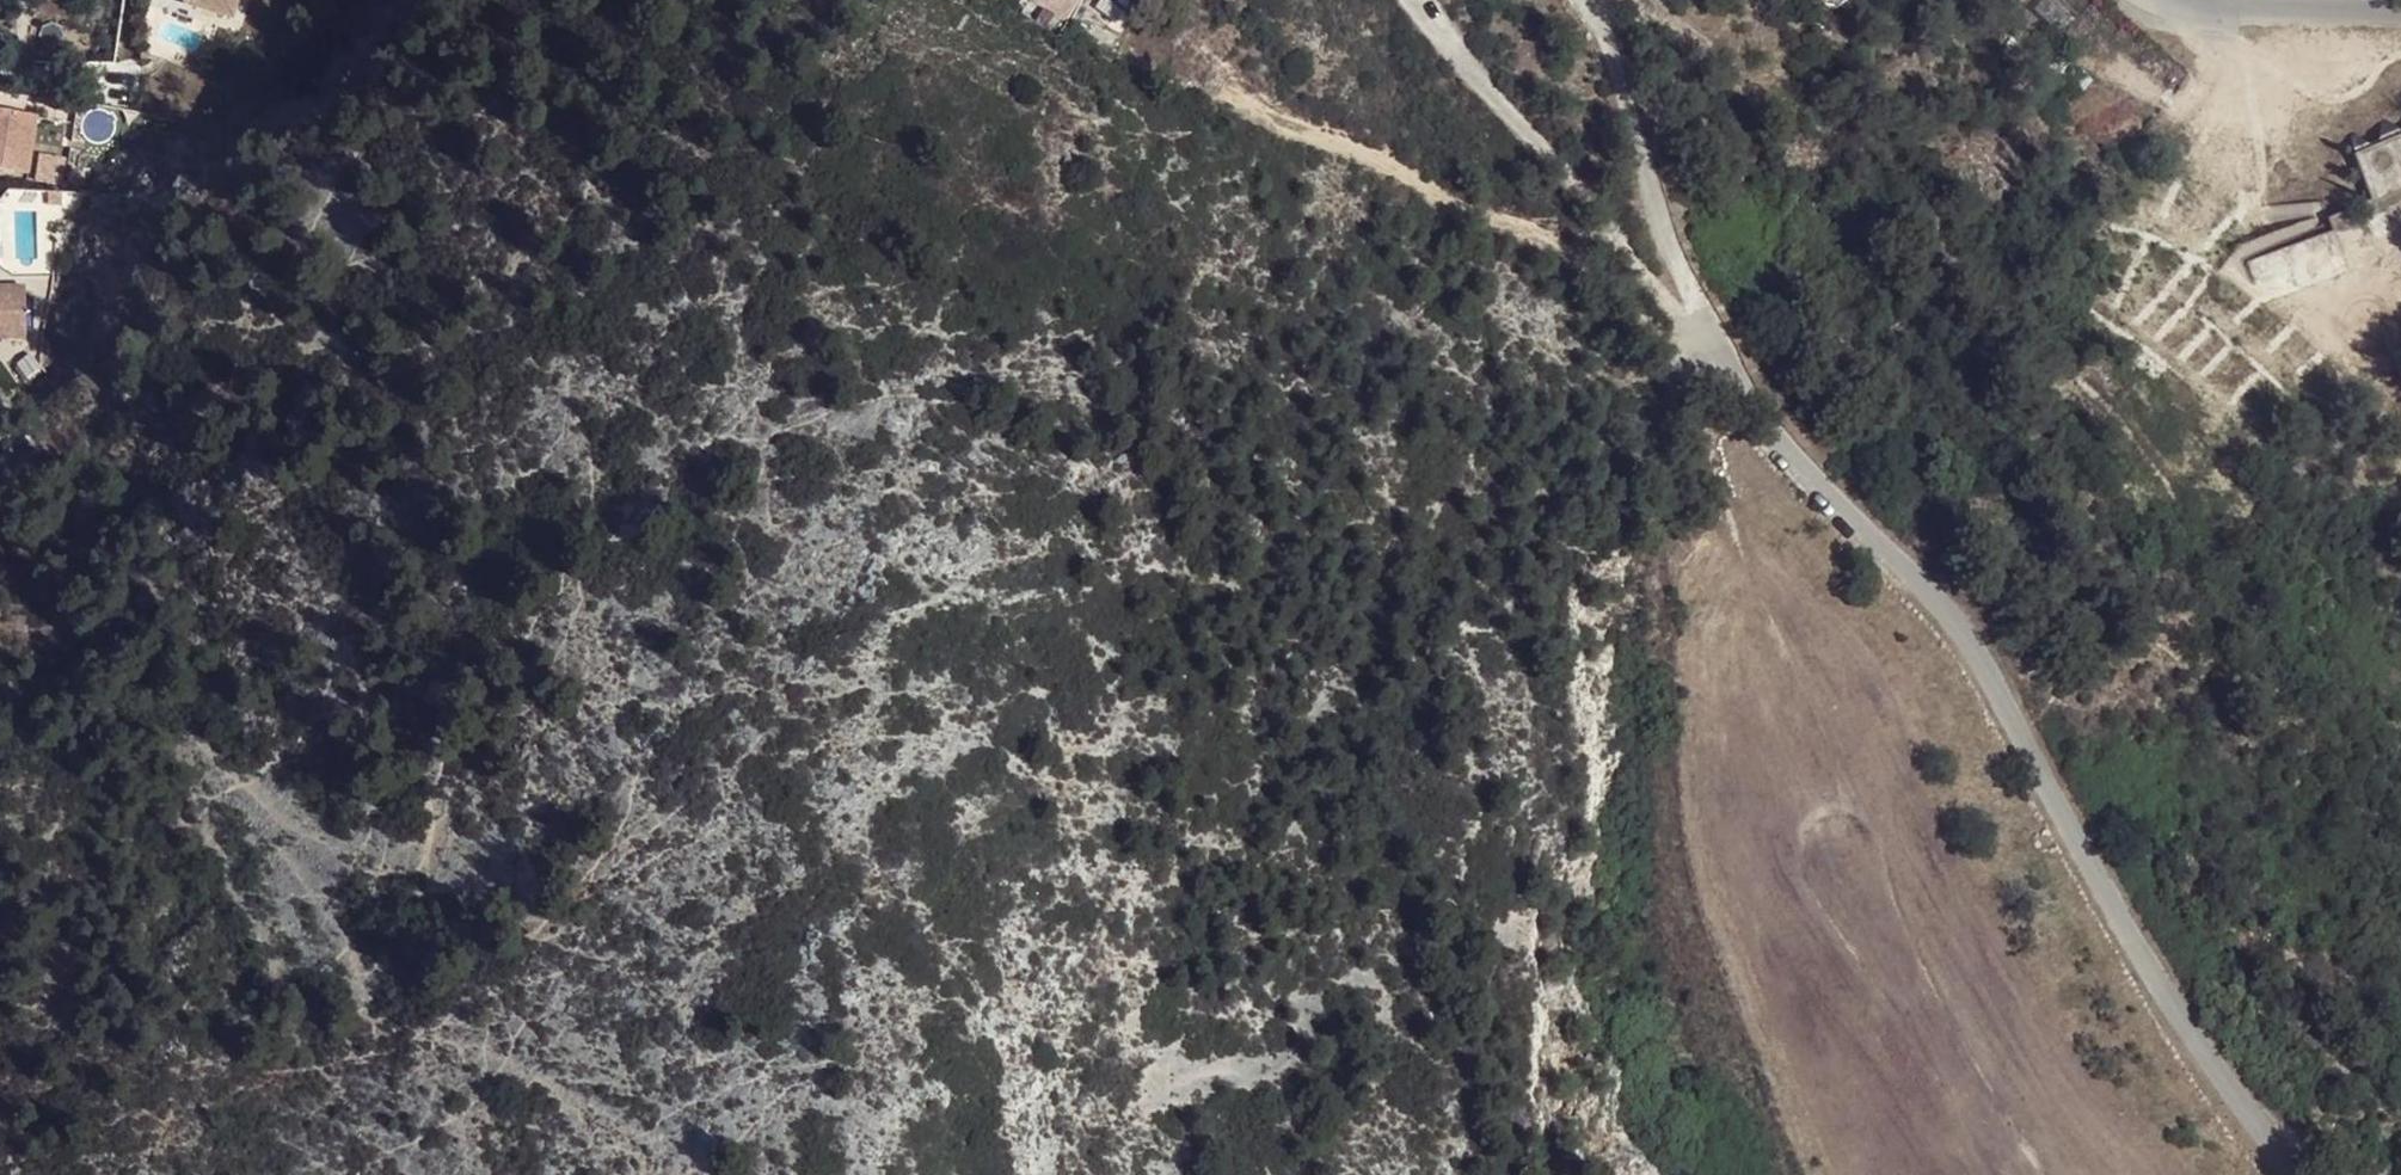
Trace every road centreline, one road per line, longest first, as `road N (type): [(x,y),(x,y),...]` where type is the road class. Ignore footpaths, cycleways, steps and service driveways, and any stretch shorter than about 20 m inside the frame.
road 1 (unclassified): [(1592,0),(1707,334),(1778,446),(1993,676),(2090,865),(2280,1174)]

